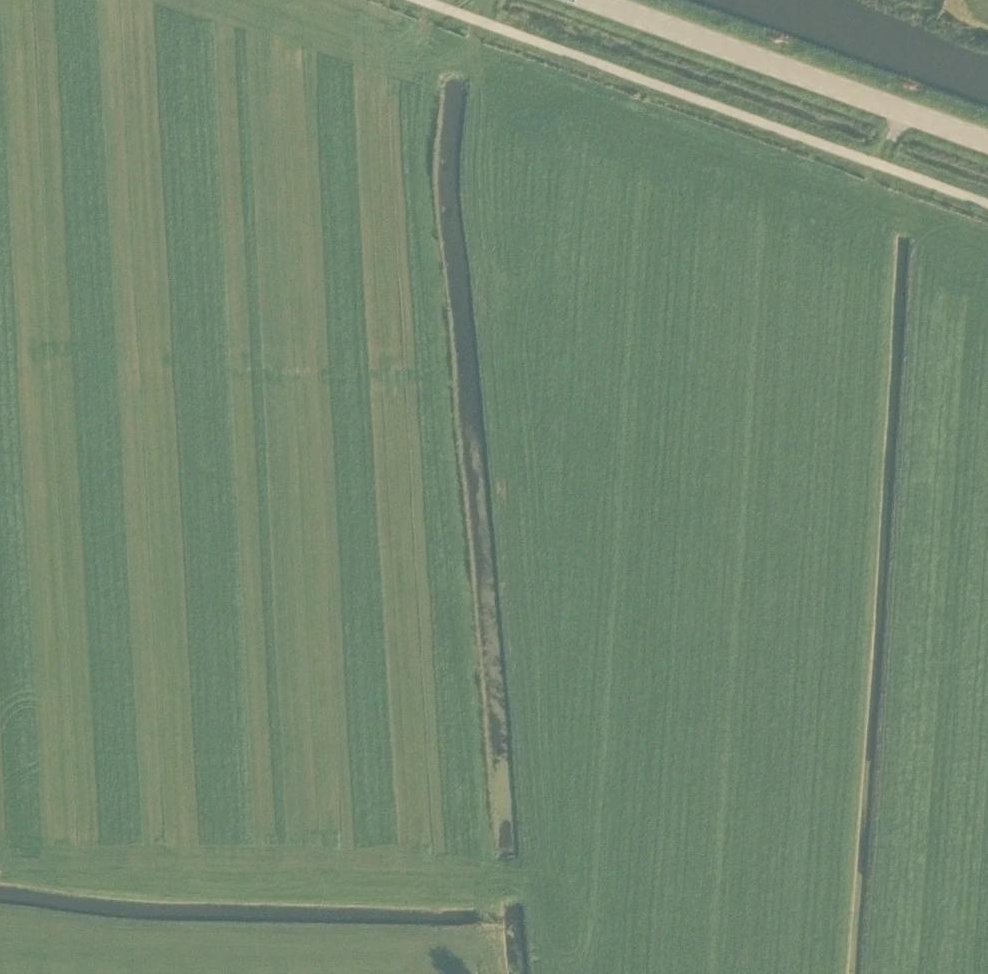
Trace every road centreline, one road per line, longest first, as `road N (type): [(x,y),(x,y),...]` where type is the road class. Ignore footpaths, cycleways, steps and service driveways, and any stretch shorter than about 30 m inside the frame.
road 1 (secondary): [(987,141),(596,0)]

